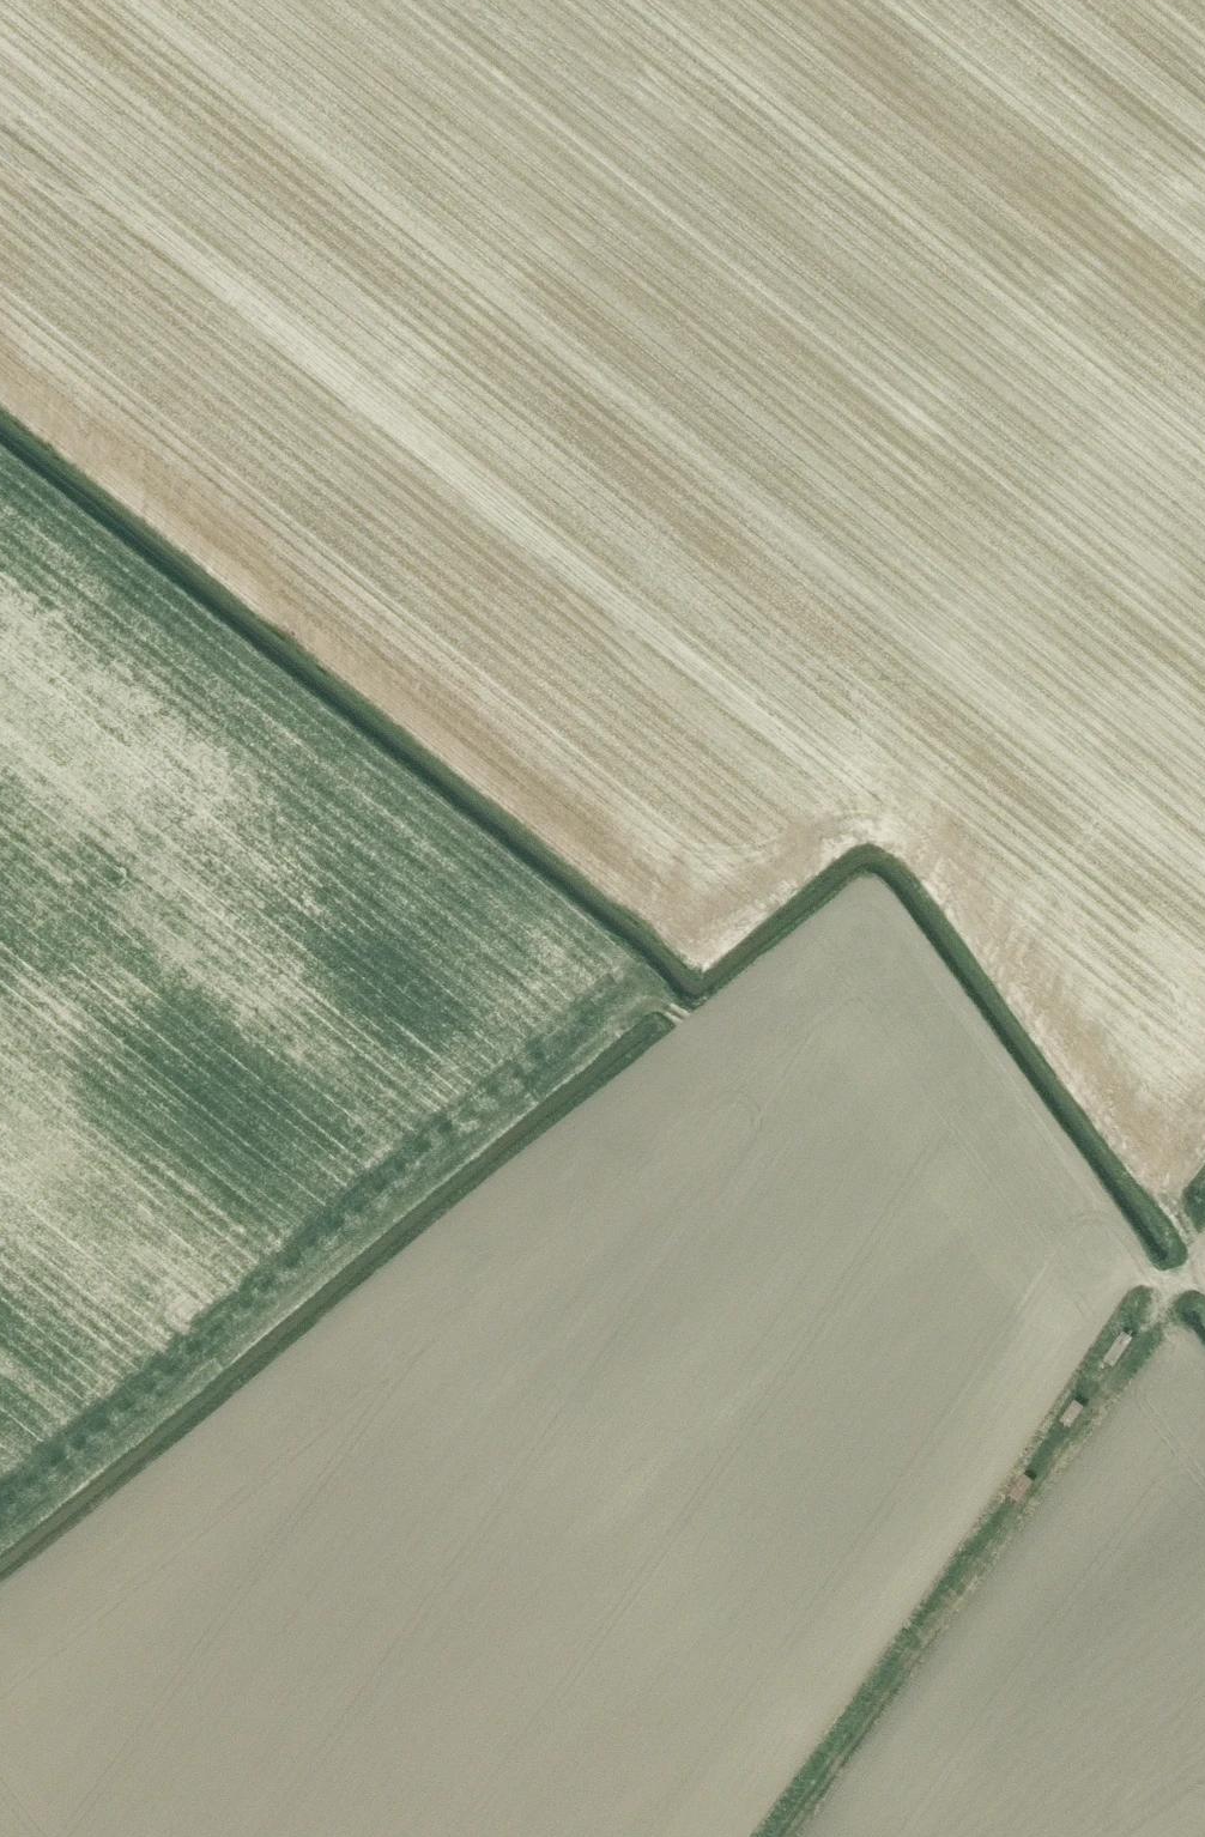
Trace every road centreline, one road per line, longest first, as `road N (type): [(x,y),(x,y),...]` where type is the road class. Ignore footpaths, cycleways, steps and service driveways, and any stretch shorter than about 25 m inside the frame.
road 1 (track): [(1204,1246),(849,1697),(757,1836)]

